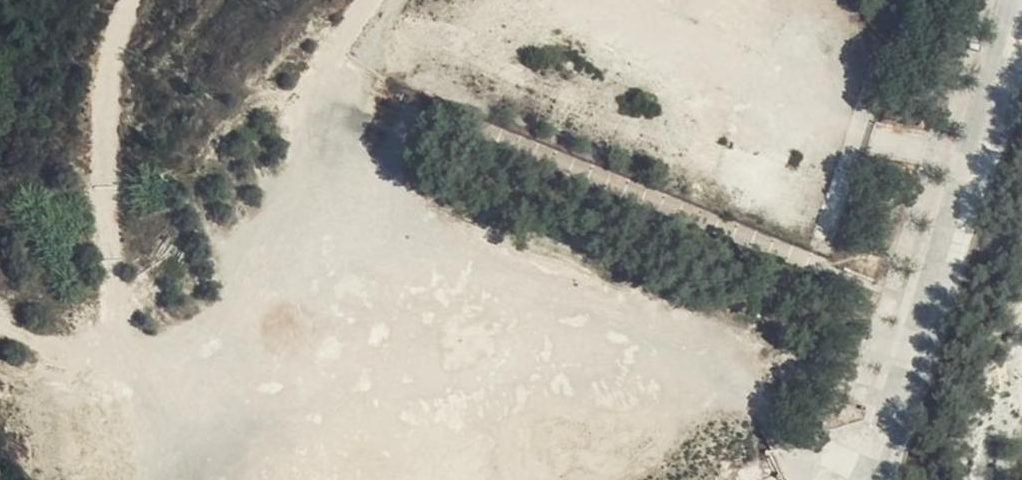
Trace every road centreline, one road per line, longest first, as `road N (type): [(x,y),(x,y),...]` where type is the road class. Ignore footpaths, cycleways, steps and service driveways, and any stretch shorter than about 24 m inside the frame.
road 1 (unclassified): [(868,472),(999,0)]

